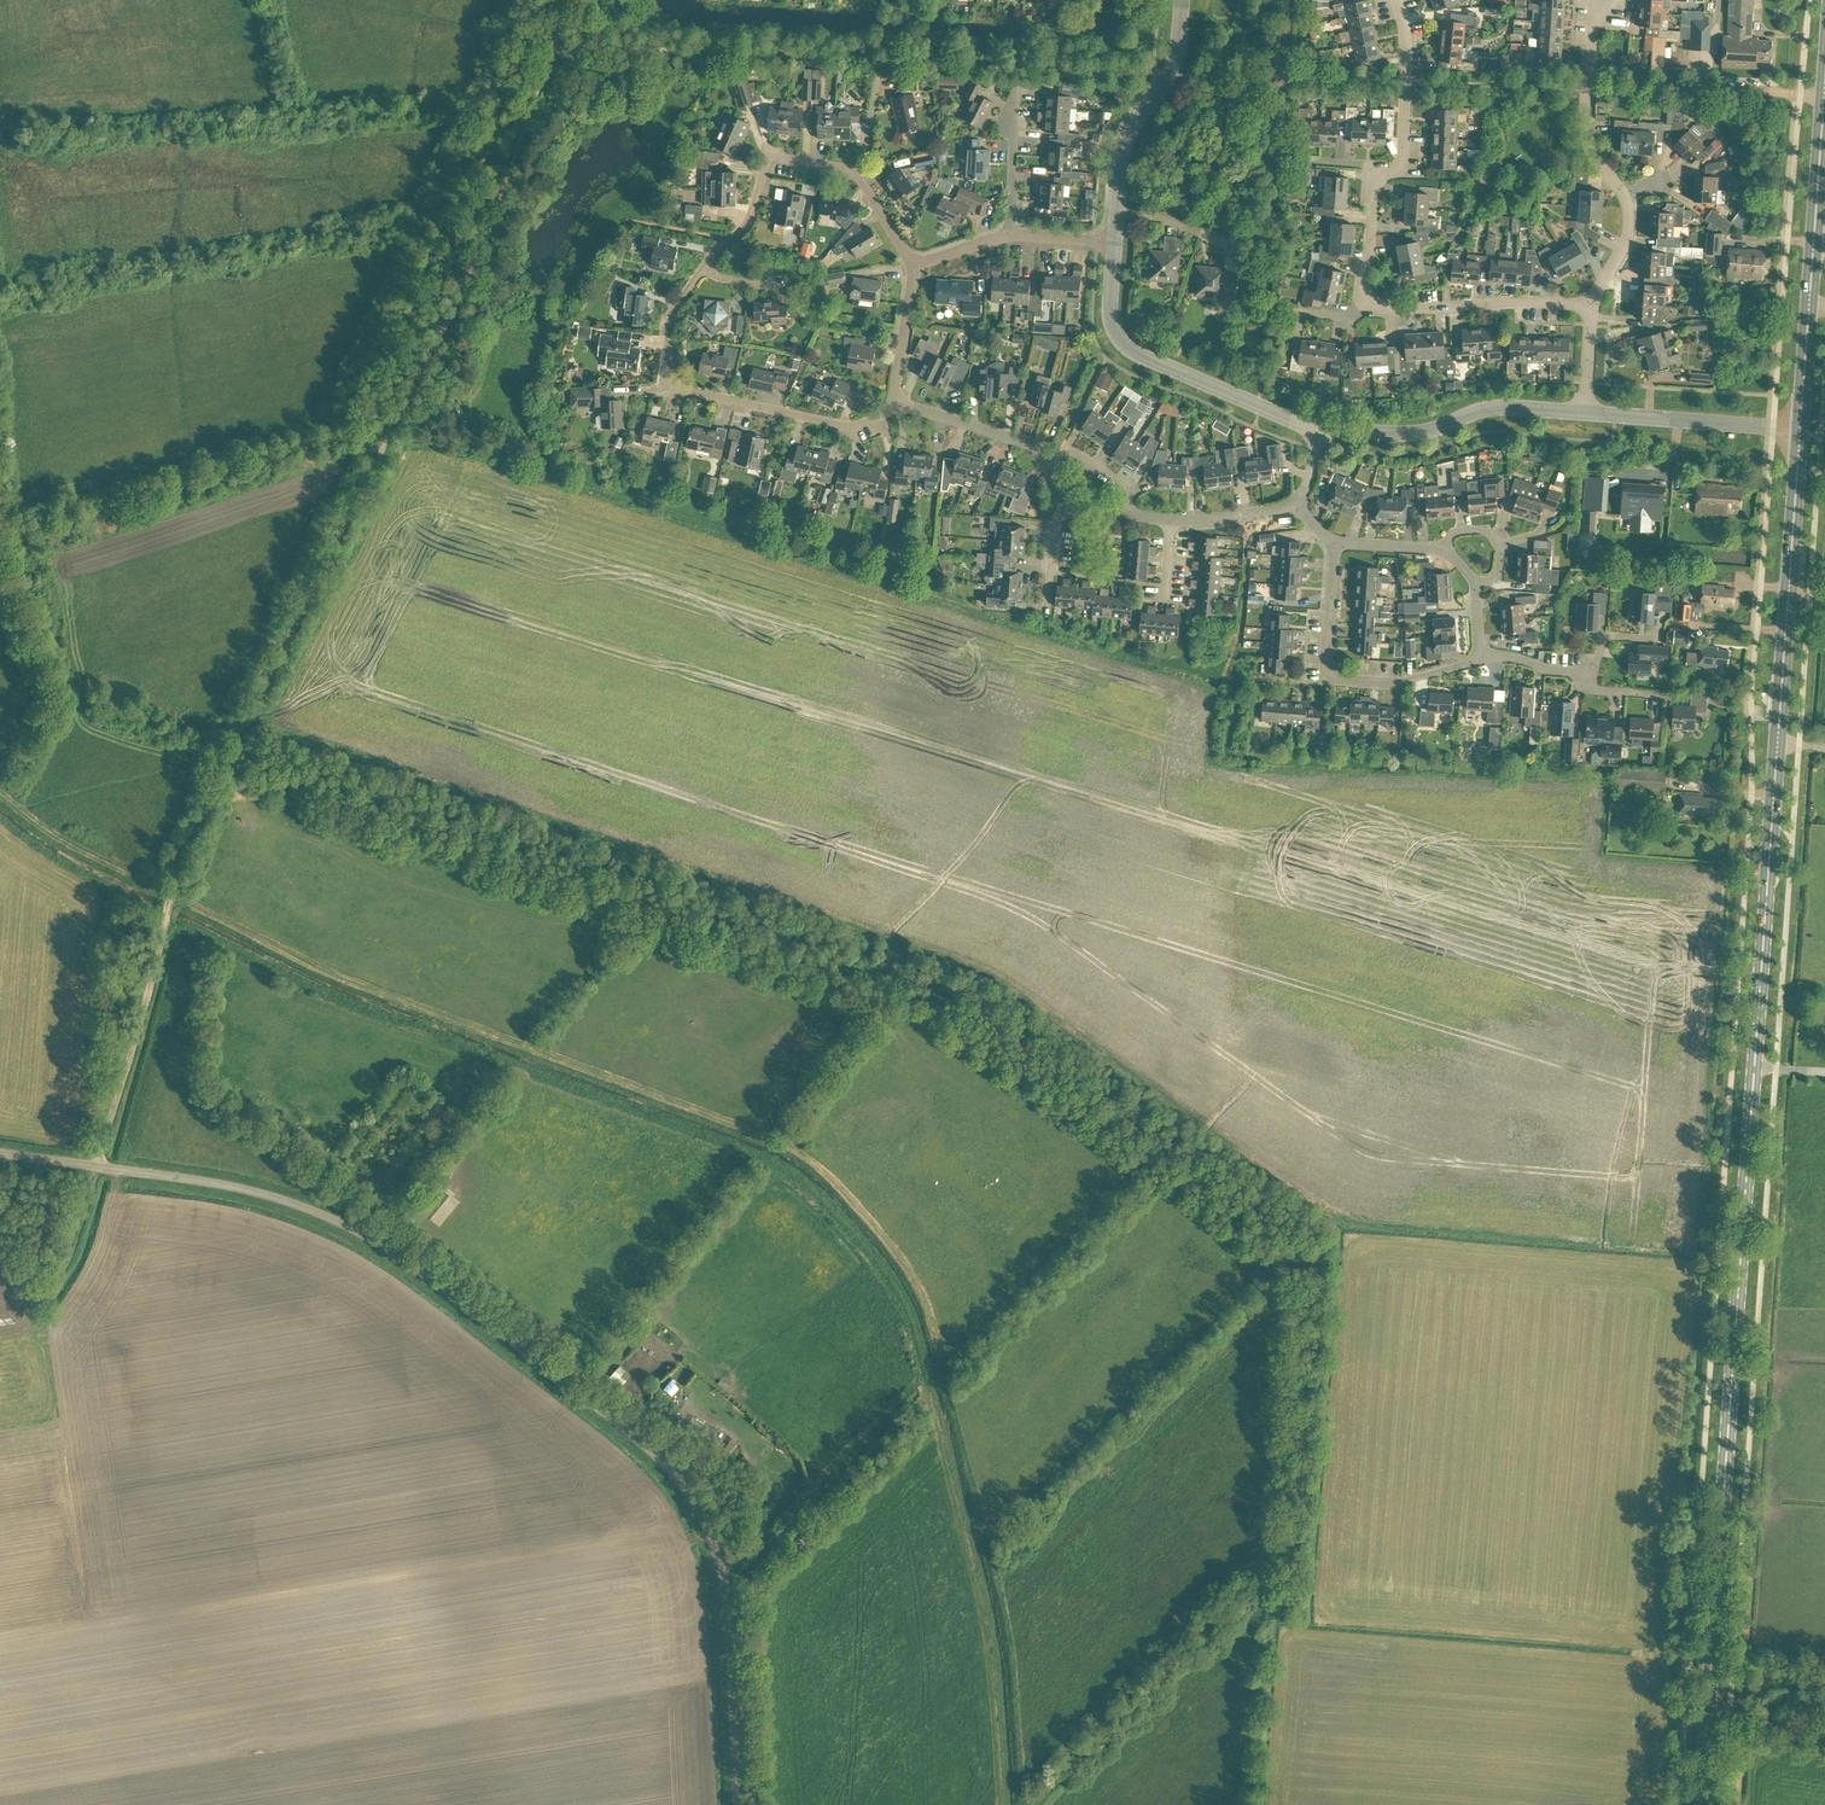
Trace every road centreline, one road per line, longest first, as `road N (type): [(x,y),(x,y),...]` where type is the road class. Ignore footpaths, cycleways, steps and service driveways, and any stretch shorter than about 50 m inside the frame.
road 1 (secondary): [(1701,1804),(1800,433)]
road 2 (unclassified): [(736,1804),(718,1555),(695,1506),(648,1447),(398,1254),(334,1220),(255,1192),(0,1151)]
road 3 (residential): [(898,401),(846,427),(679,390),(665,376),(676,306),(713,254),(745,228),(768,162),(857,172)]
road 4 (track): [(171,894),(397,418)]
road 5 (track): [(397,418),(469,271),(572,0)]
road 6 (secondary): [(1800,433),(1824,87)]
road 7 (unclassified): [(1317,430),(1128,349),(1112,323),(1116,242)]
road 8 (residential): [(1481,659),(1399,684),(1331,676),(1335,542)]
road 9 (track): [(97,1165),(171,894)]
road 10 (unclassified): [(1584,413),(1491,409),(1425,432),(1317,430)]
road 11 (unclassified): [(1119,210),(1123,150),(1171,72),(1182,0)]
road 12 (residential): [(1593,306),(1405,310),(1374,300)]
road 13 (unclassified): [(1800,433),(1584,413)]
road 14 (residential): [(1624,197),(1589,132),(1594,11),(1609,0)]
road 15 (residential): [(1385,176),(1404,158),(1407,46),(1398,0)]
road 16 (residential): [(1048,458),(1033,445),(898,401)]
road 17 (residential): [(1007,235),(1017,92)]
road 18 (residential): [(914,267),(898,401)]
road 19 (residential): [(1374,300),(1366,283),(1373,194),(1385,176)]
road 20 (residential): [(1298,508),(1171,521)]
road 21 (residential): [(1475,585),(1499,571),(1500,546),(1489,532),(1457,533),(1443,549)]

